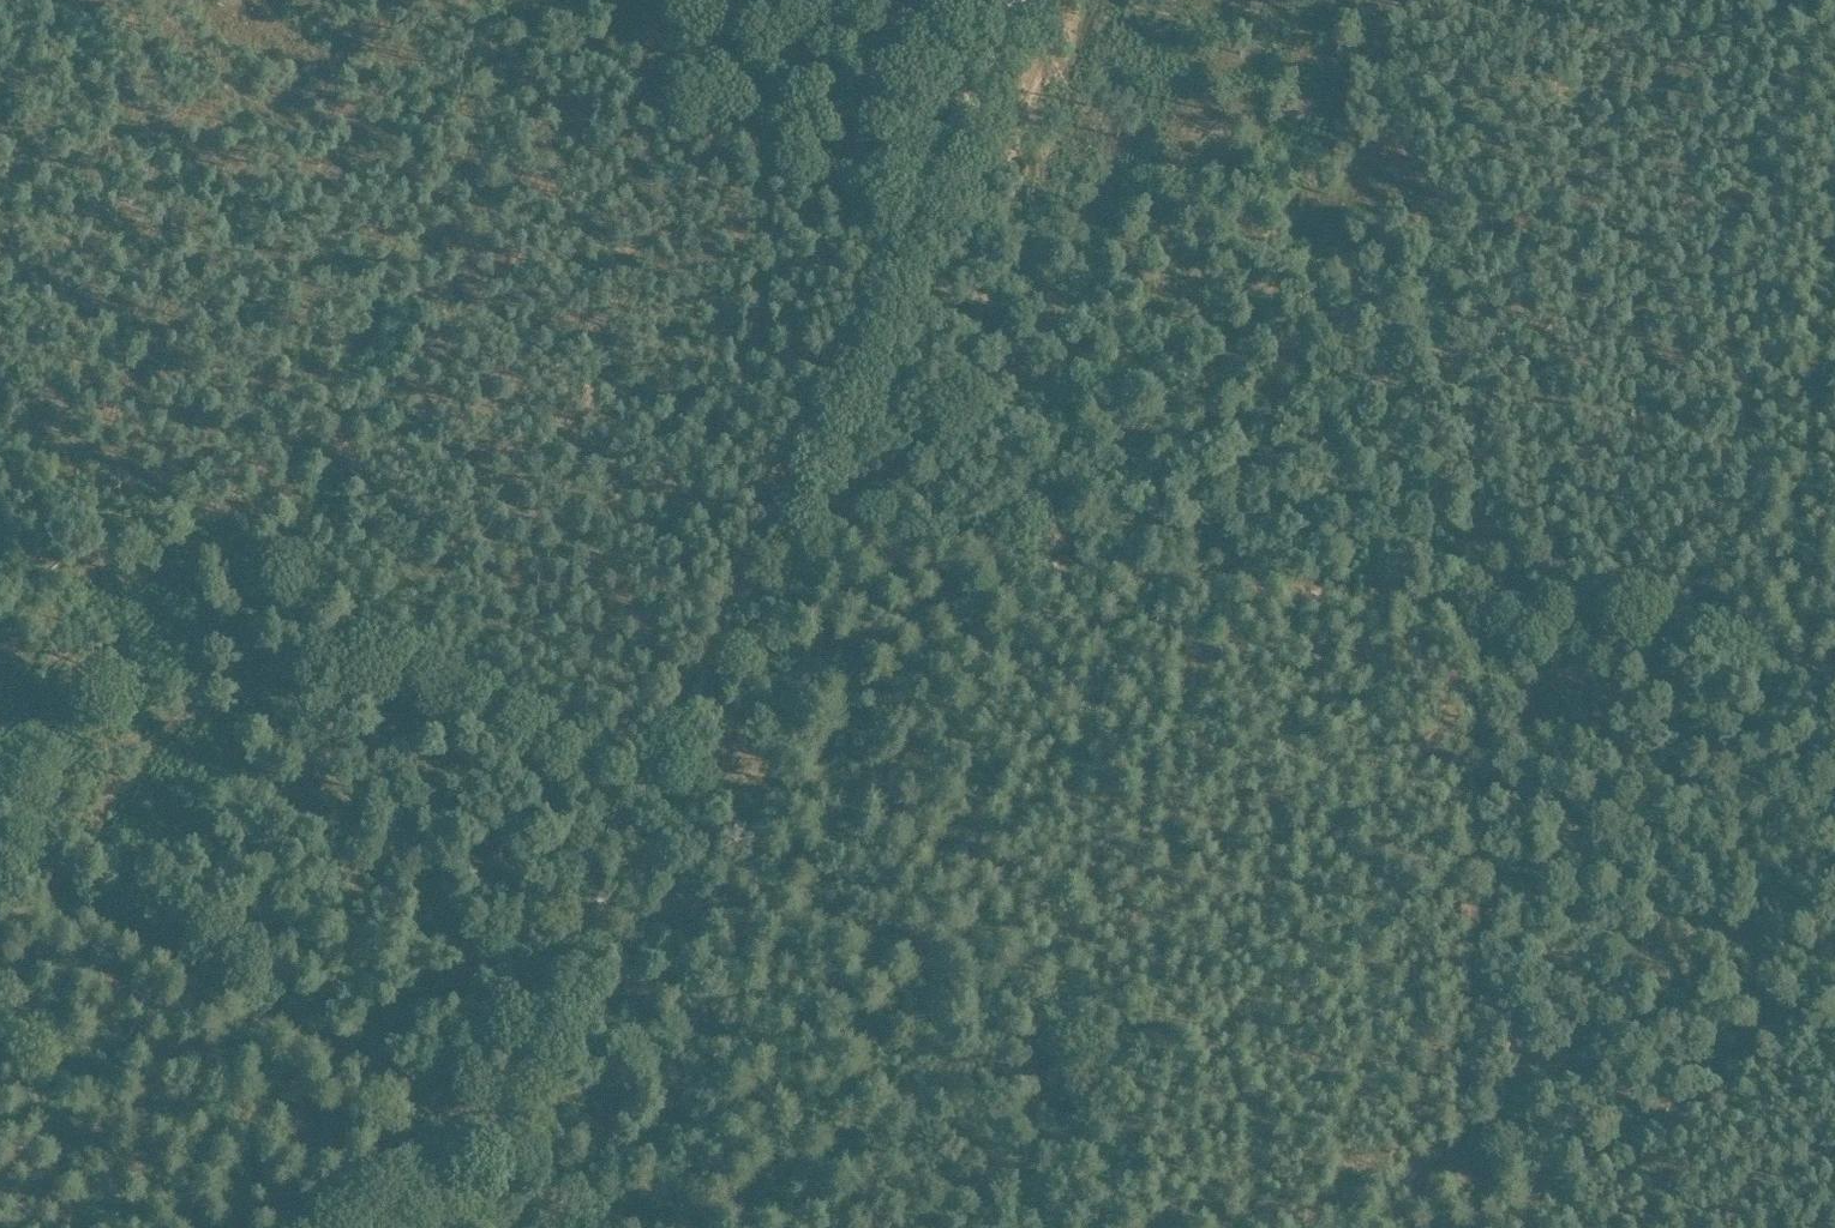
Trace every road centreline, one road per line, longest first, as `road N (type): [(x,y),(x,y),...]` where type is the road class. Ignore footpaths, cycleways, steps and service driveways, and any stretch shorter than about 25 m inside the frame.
road 1 (track): [(1834,668),(1777,654),(1622,593),(1208,581),(768,518)]
road 2 (track): [(768,518),(475,1144),(389,1227)]
road 3 (track): [(634,1227),(515,1181),(475,1144),(0,858)]
road 4 (track): [(768,518),(1013,0)]

